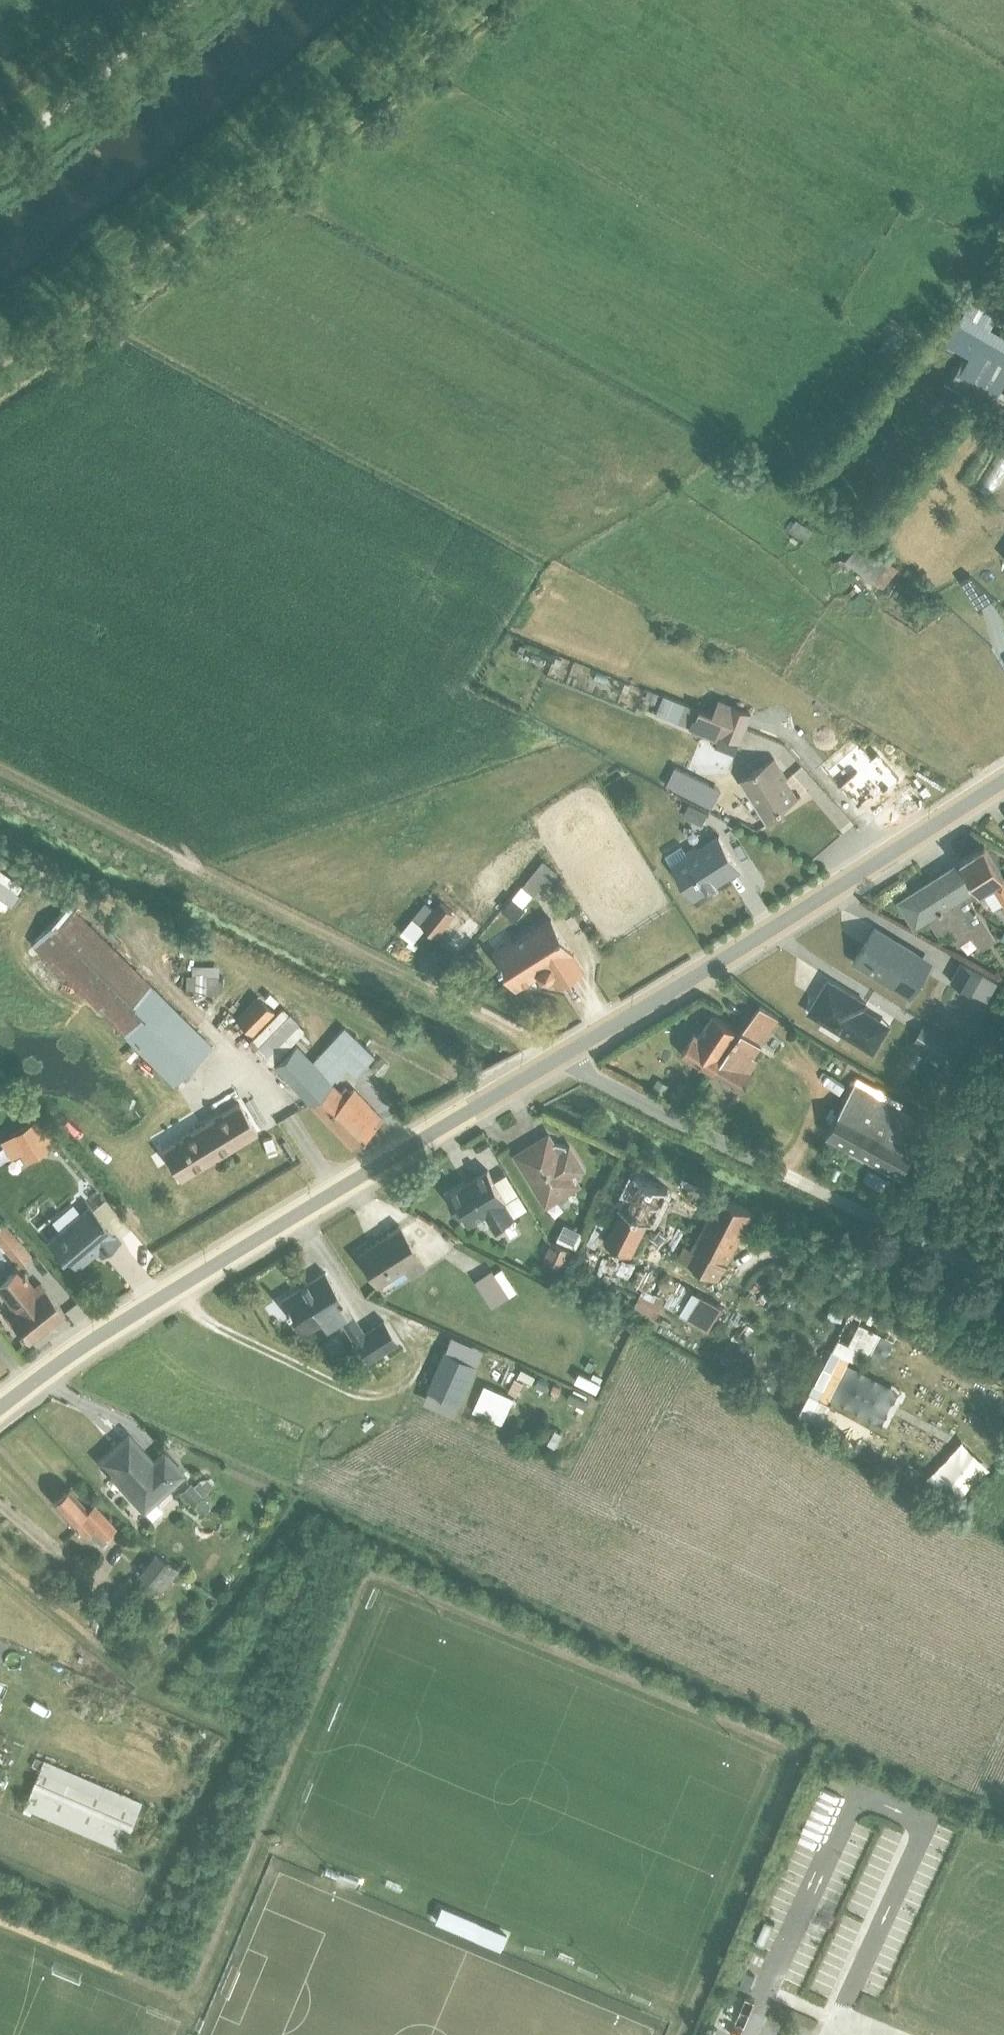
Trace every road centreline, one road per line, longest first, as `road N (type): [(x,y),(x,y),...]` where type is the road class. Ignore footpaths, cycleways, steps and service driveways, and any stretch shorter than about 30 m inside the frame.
road 1 (secondary): [(558,1059),(137,1312),(0,1411)]
road 2 (secondary): [(1003,783),(558,1059)]
road 3 (residential): [(1003,1283),(558,1059)]
road 4 (unclassified): [(0,151),(192,0)]

